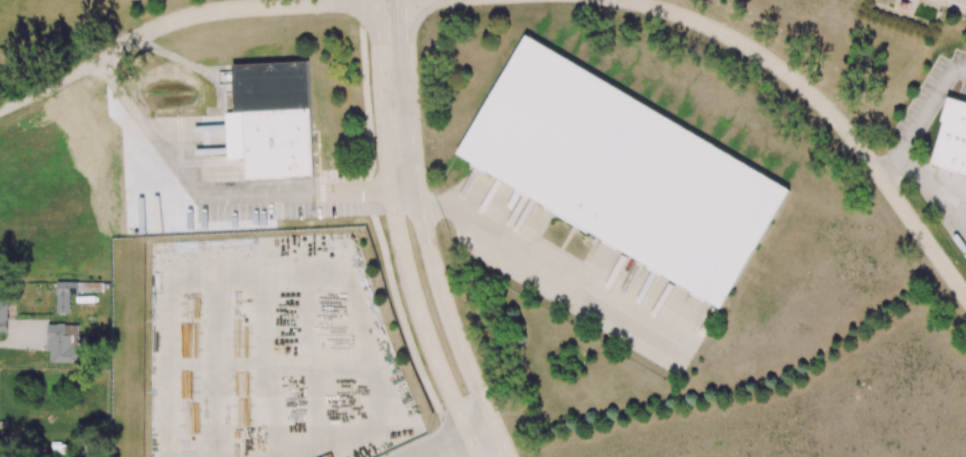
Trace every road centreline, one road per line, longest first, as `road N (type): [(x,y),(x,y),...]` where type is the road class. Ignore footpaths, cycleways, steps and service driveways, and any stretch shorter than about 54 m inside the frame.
road 1 (residential): [(612,0),(707,27),(796,82),(842,126),(965,297)]
road 2 (tertiary): [(377,0),(399,237),(429,344),(478,456)]
road 3 (residential): [(377,1),(195,16),(0,111)]
road 4 (tertiary): [(511,456),(453,326),(420,200)]
road 5 (tertiary): [(420,200),(409,75)]

